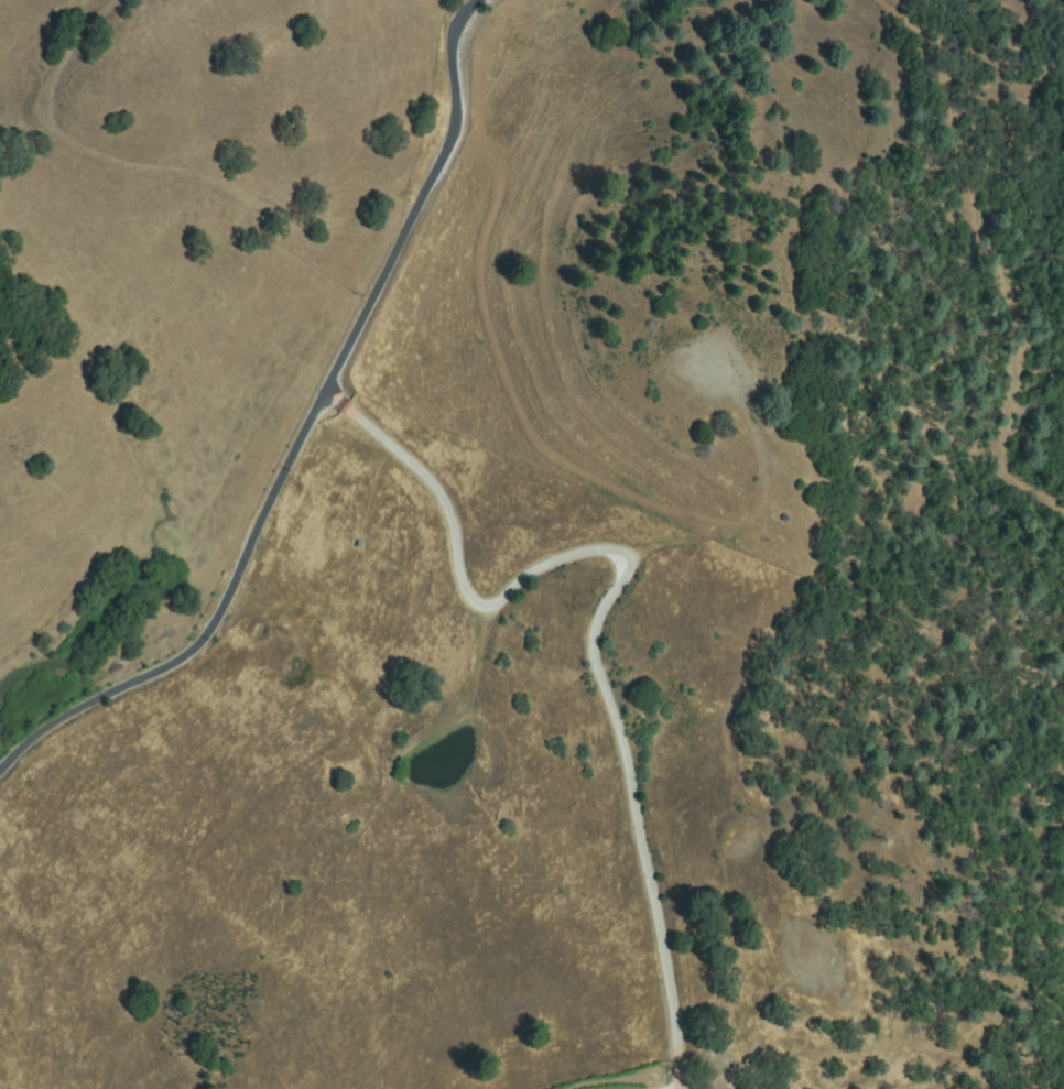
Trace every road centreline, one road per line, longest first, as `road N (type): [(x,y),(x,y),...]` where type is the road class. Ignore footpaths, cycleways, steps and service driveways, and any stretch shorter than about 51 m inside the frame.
road 1 (residential): [(0,770),(36,734),(171,667),(214,627),(449,146),(452,36),(476,0)]

